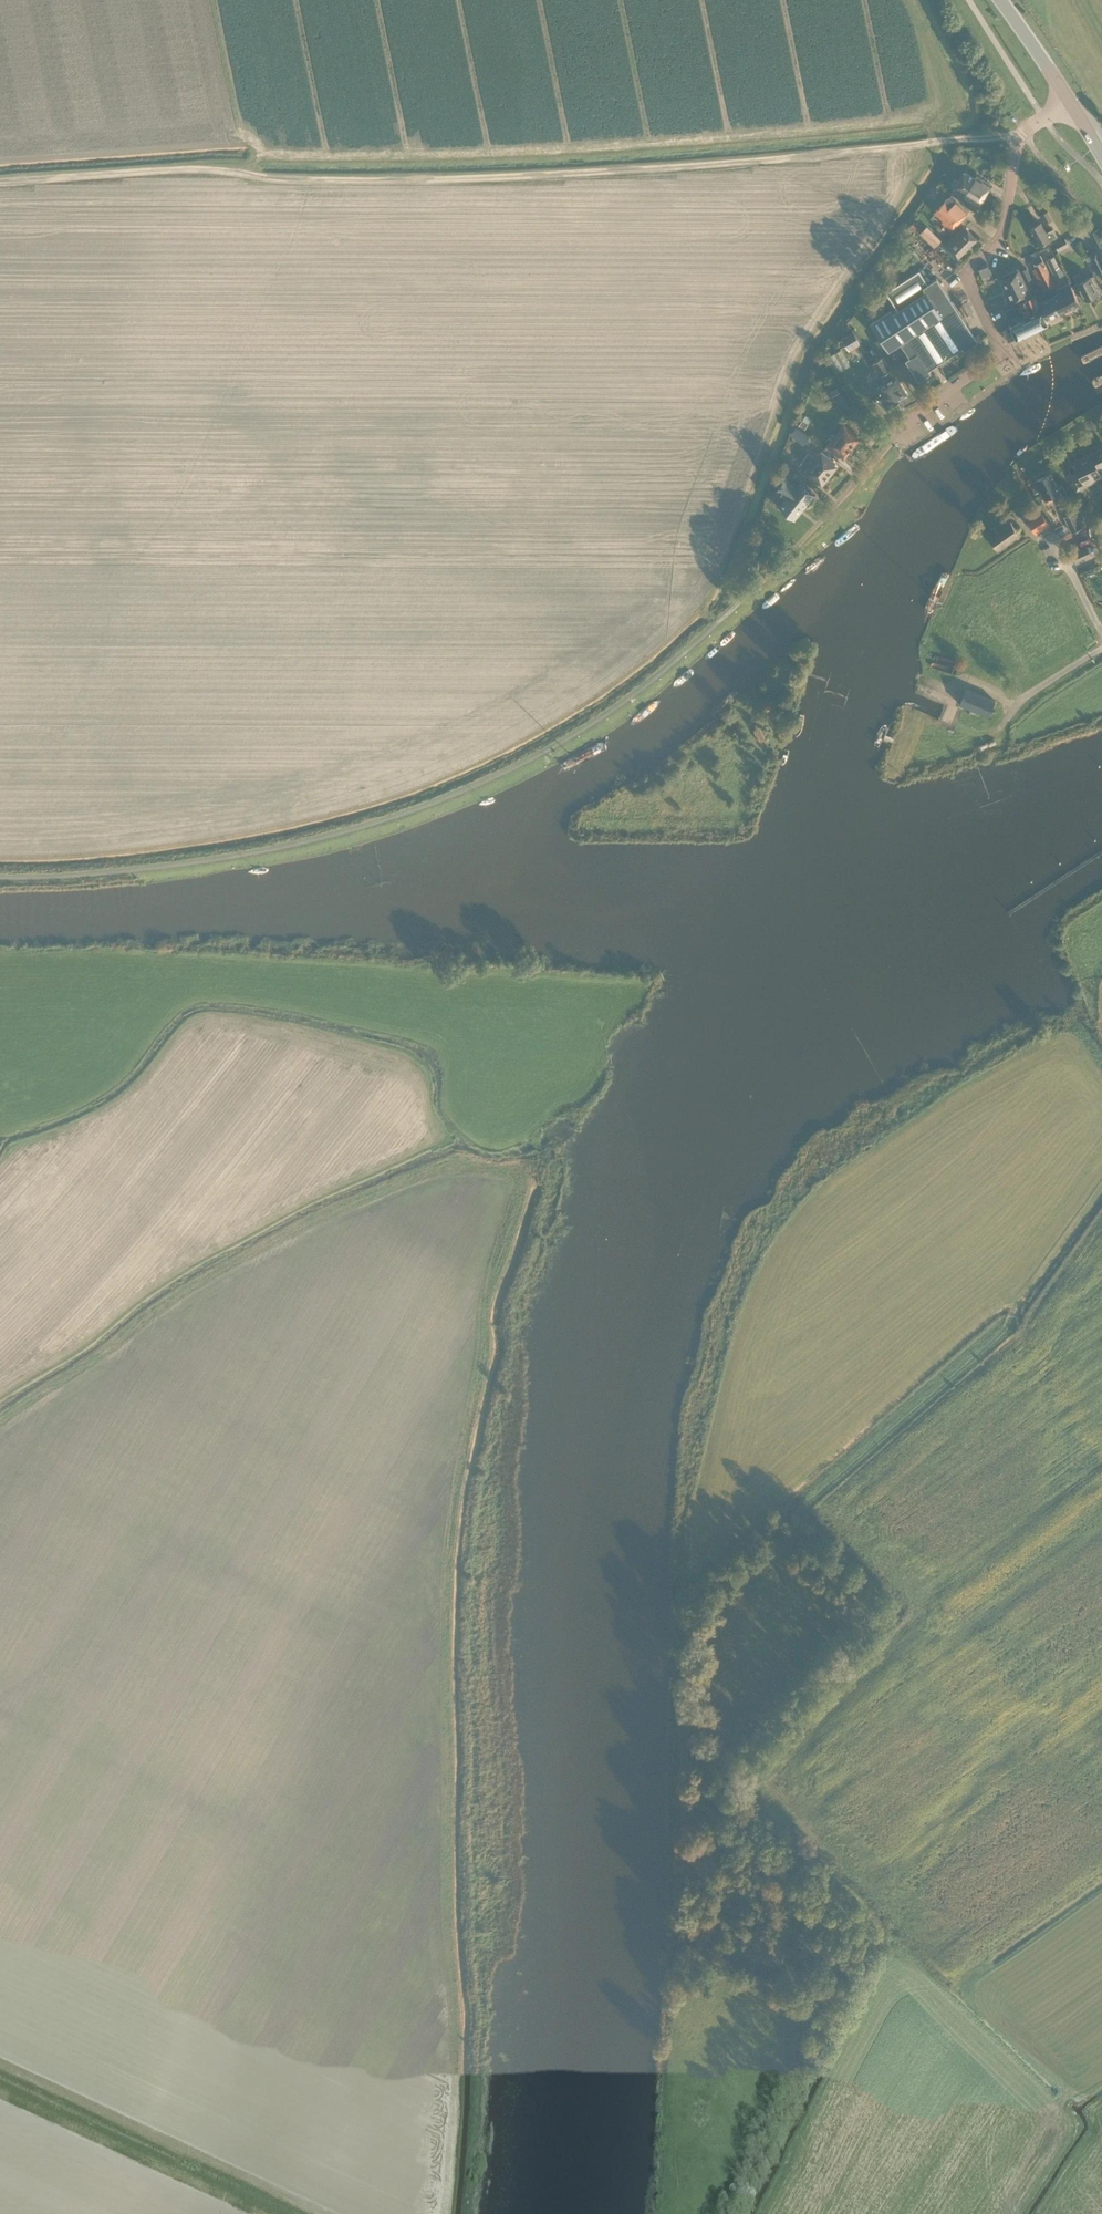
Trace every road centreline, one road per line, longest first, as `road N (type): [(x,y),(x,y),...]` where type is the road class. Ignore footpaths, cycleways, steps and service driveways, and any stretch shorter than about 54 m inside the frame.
road 1 (track): [(1019,136),(503,176),(277,178),(180,168),(0,181)]
road 2 (track): [(1101,1183),(1017,1300),(1005,1330),(808,1504)]
road 3 (residential): [(892,442),(1001,352),(972,275),(1005,227),(1023,130)]
road 4 (primary): [(1071,103),(1002,0)]

